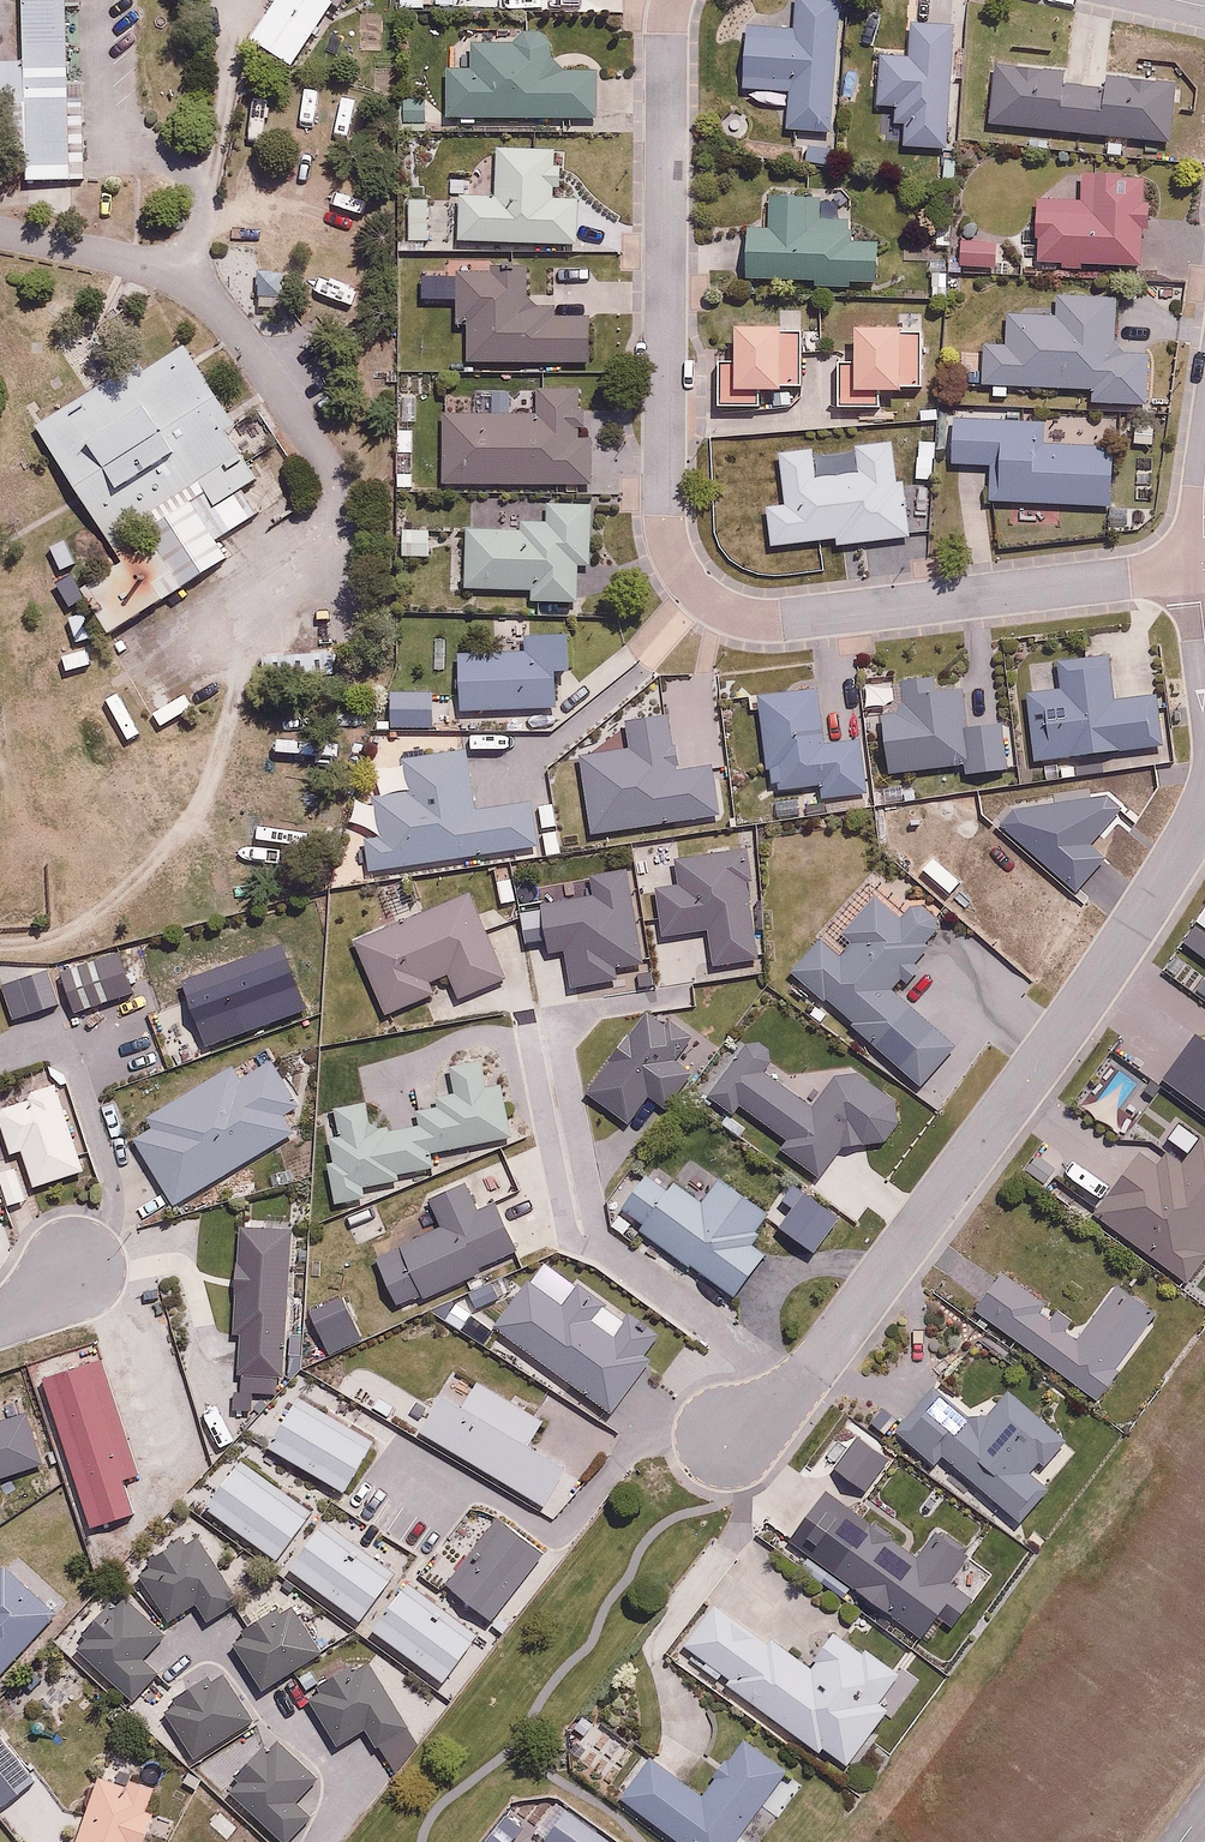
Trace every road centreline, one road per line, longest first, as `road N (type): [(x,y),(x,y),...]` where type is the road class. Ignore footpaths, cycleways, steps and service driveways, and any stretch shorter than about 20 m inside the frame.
road 1 (residential): [(1202,568),(781,621),(717,611),(695,595),(667,551),(663,525),(672,0)]
road 2 (residential): [(1204,806),(796,1393),(729,1437)]

